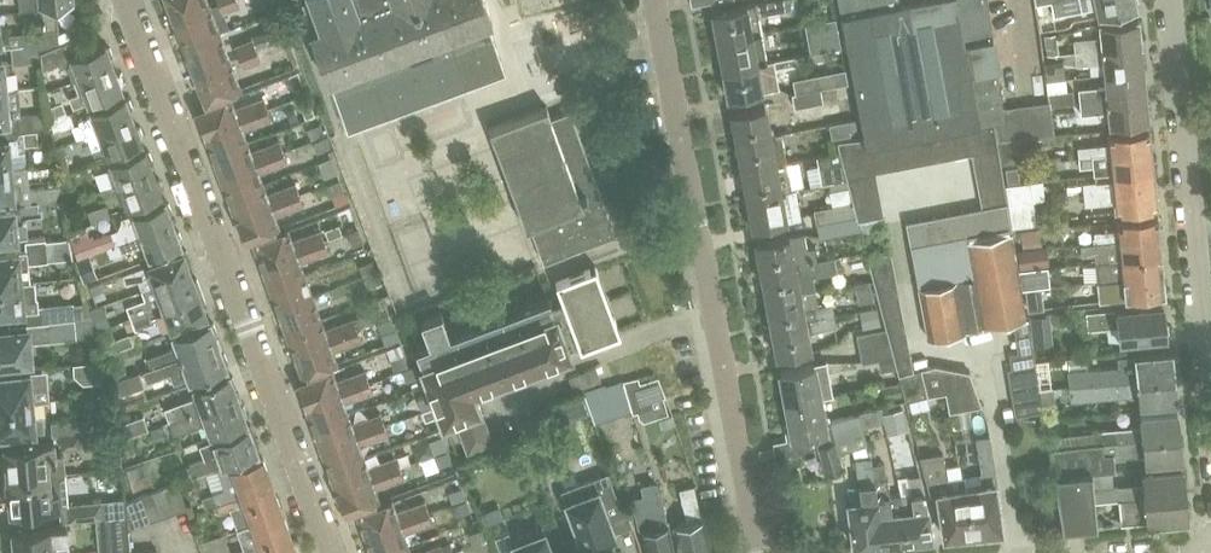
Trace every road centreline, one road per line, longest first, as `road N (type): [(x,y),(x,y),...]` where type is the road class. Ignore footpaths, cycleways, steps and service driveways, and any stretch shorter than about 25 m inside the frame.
road 1 (residential): [(334,552),(130,0)]
road 2 (residential): [(760,552),(648,0)]
road 3 (residential): [(1210,469),(1173,0)]

